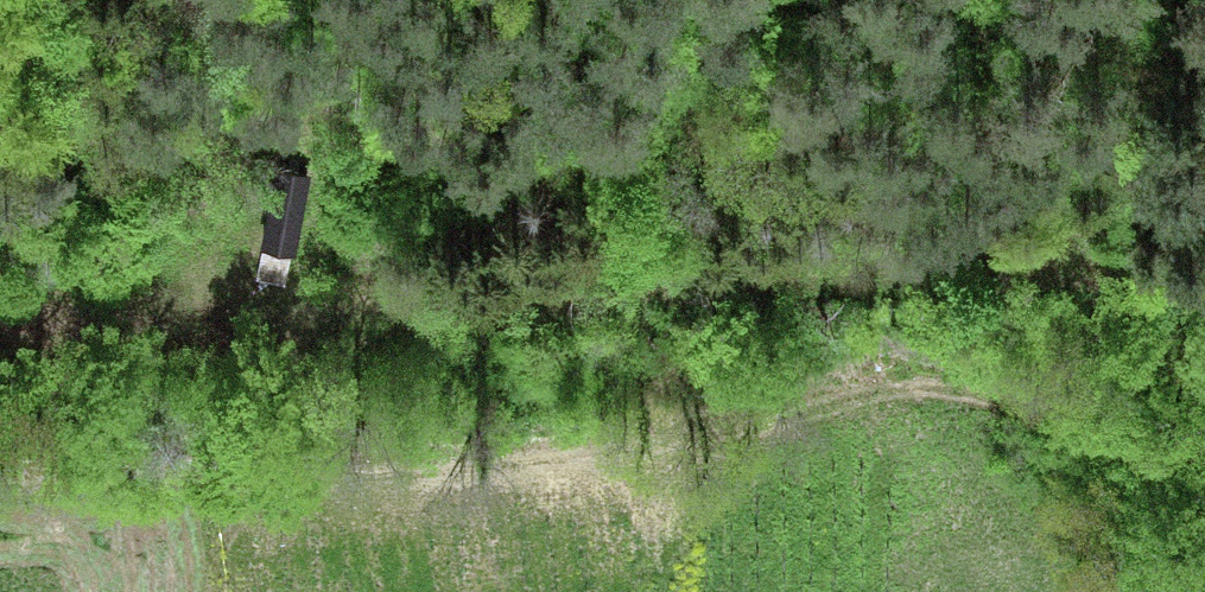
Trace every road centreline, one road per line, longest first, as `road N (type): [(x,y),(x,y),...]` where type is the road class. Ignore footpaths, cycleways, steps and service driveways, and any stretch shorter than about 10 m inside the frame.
road 1 (track): [(0,311),(280,331),(1027,247),(1204,276)]
road 2 (track): [(0,488),(292,487),(338,518),(348,541),(484,500),(632,470)]
road 3 (track): [(1027,247),(1204,192)]

